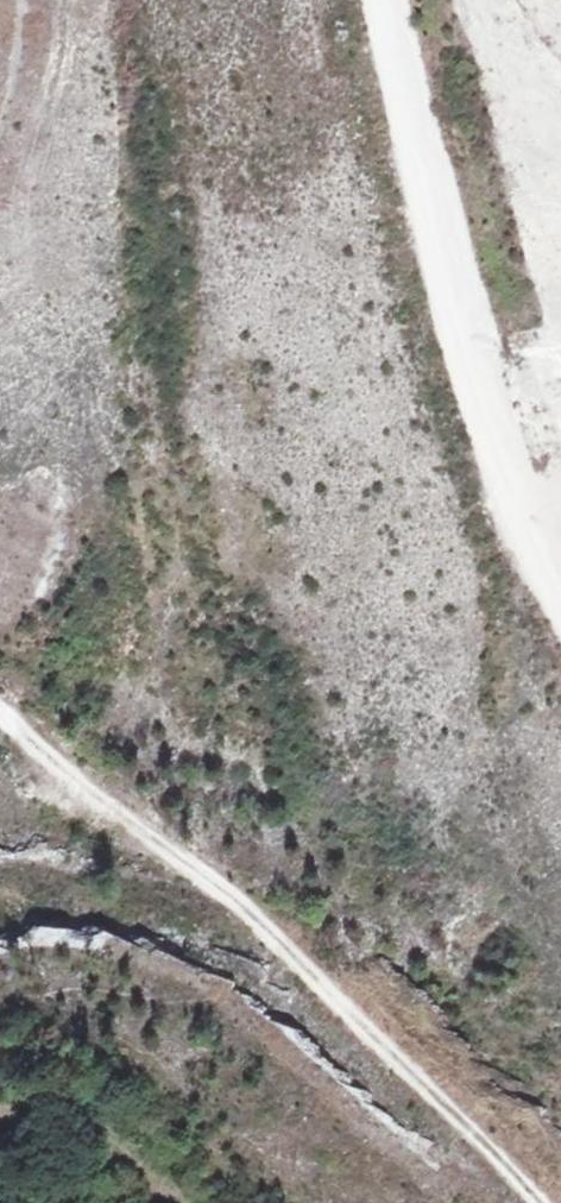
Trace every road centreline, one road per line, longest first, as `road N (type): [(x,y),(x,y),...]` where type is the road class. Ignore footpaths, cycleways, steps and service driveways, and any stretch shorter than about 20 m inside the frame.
road 1 (track): [(0,717),(69,783),(165,846),(259,924),(534,1202)]
road 2 (track): [(560,595),(529,533),(420,159),(388,0)]
road 3 (track): [(171,1202),(101,1141),(50,1116),(0,1121)]

